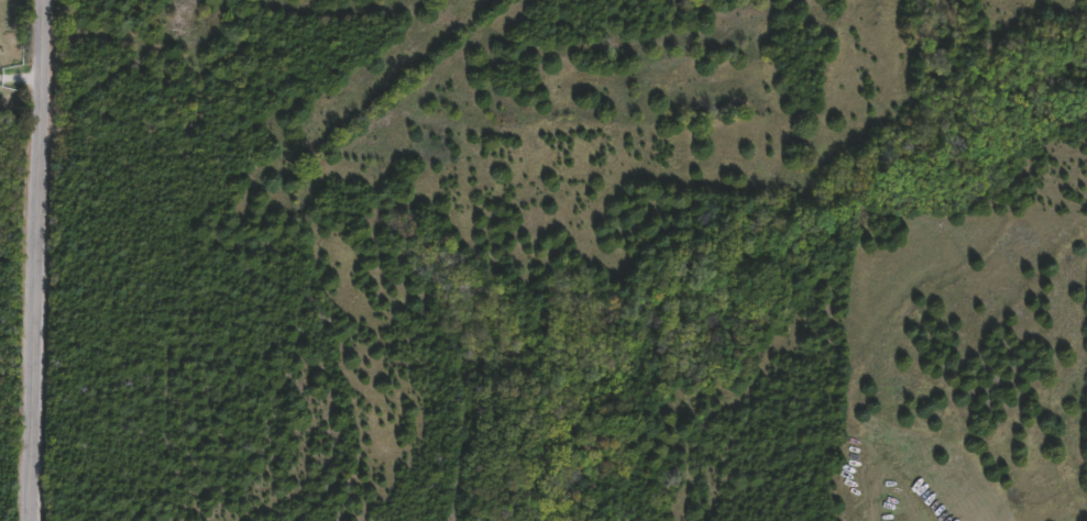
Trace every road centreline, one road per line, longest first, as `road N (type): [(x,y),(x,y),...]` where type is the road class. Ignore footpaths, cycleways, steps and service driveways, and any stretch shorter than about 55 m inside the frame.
road 1 (residential): [(49,0),(36,520)]

